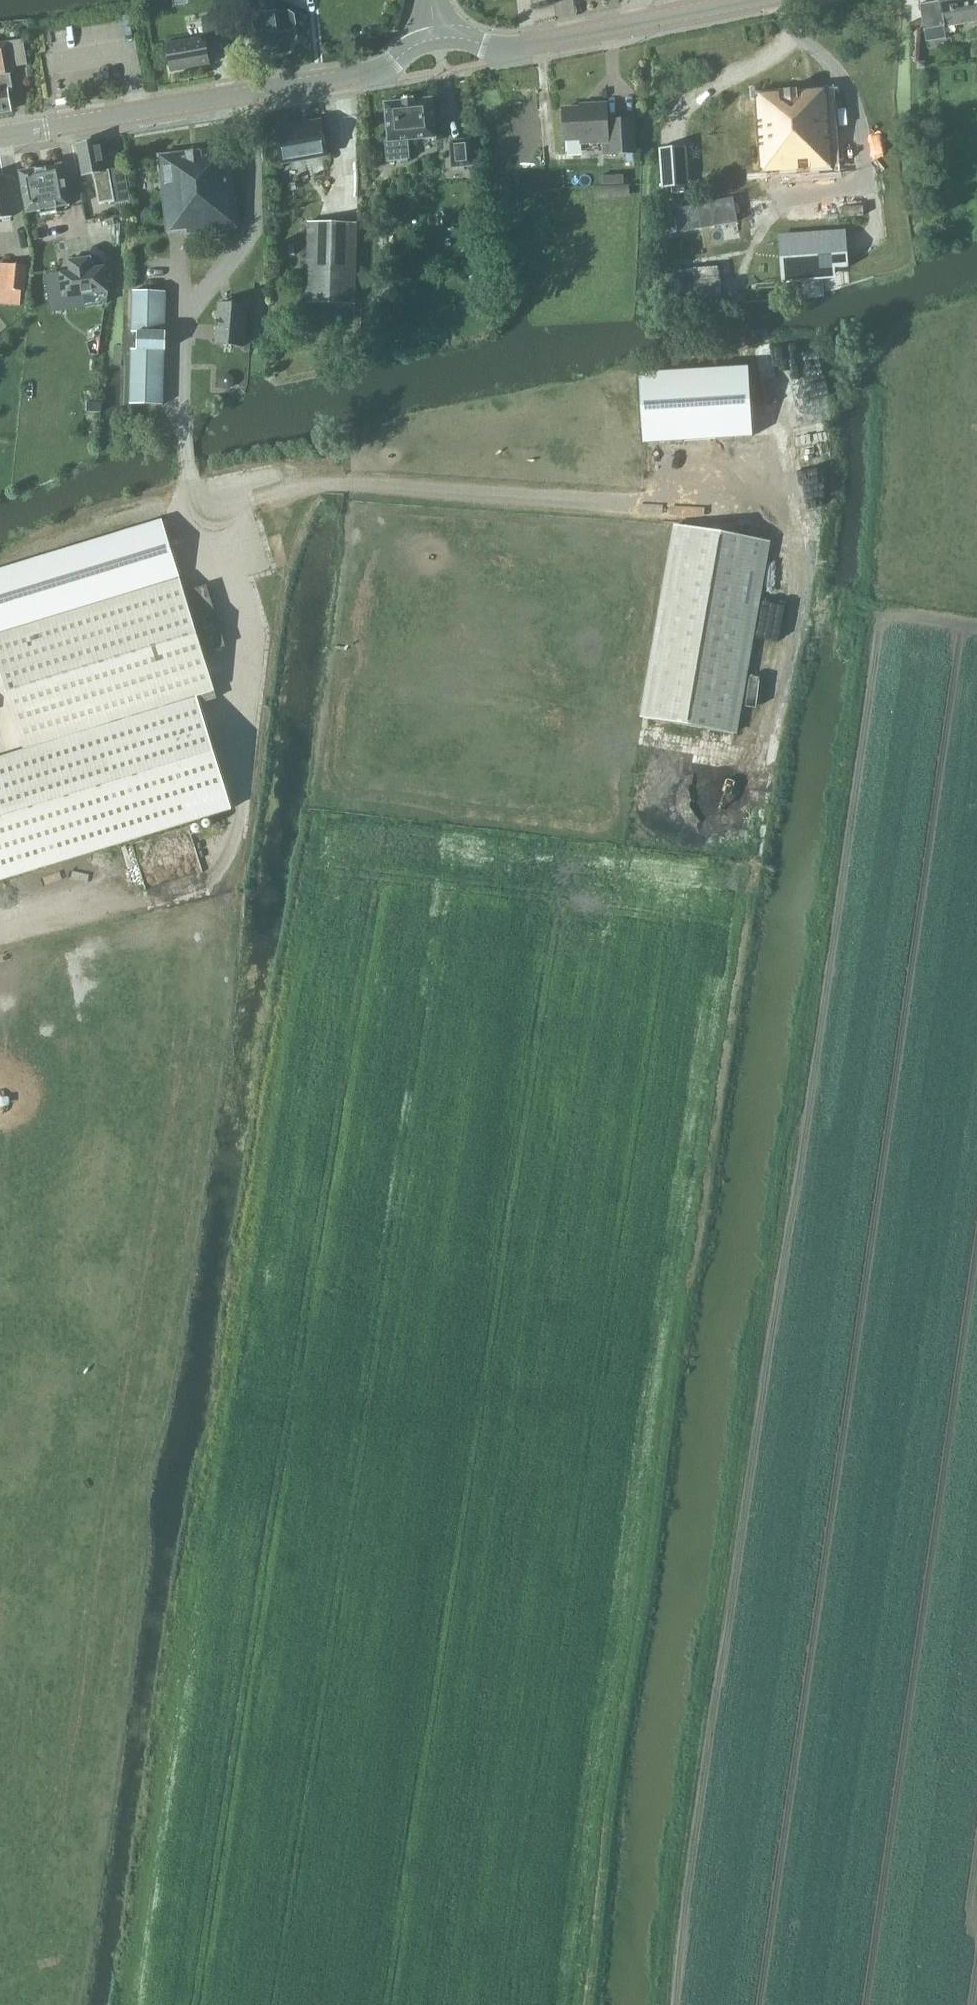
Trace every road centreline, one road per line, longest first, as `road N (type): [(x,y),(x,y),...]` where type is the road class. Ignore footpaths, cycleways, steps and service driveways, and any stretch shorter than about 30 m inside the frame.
road 1 (tertiary): [(0,138),(371,73),(437,37)]
road 2 (tertiary): [(437,37),(520,48),(749,0)]

